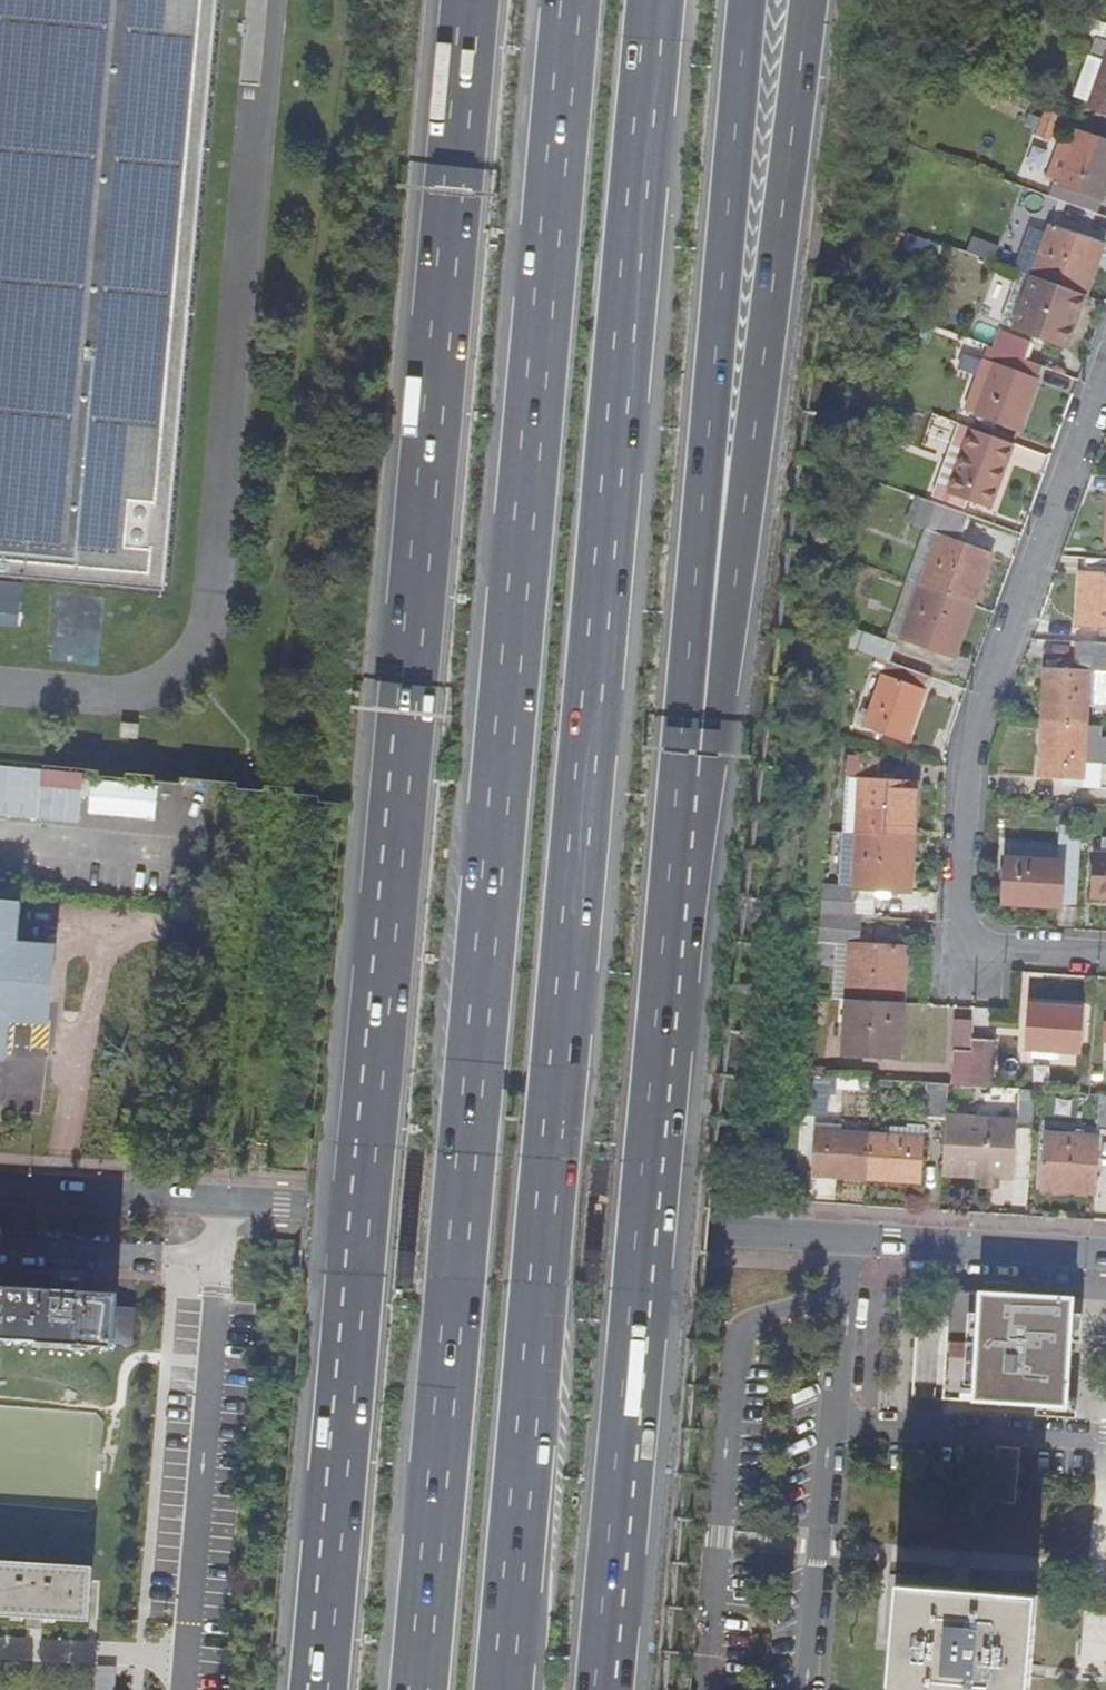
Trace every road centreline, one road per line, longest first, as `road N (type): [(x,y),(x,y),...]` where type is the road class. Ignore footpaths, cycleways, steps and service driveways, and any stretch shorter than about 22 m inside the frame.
road 1 (motorway): [(571,0),(418,1689)]
road 2 (motorway): [(503,1689),(655,0)]
road 3 (motorway): [(469,0),(317,1689)]
road 4 (residential): [(1105,1253),(0,1188)]
road 5 (motorway): [(604,1689),(687,787)]
road 6 (motorway): [(687,787),(758,399),(808,0)]
road 7 (motorway): [(687,787),(747,0)]
road 8 (residential): [(1105,955),(959,946),(971,741),(1105,367)]

